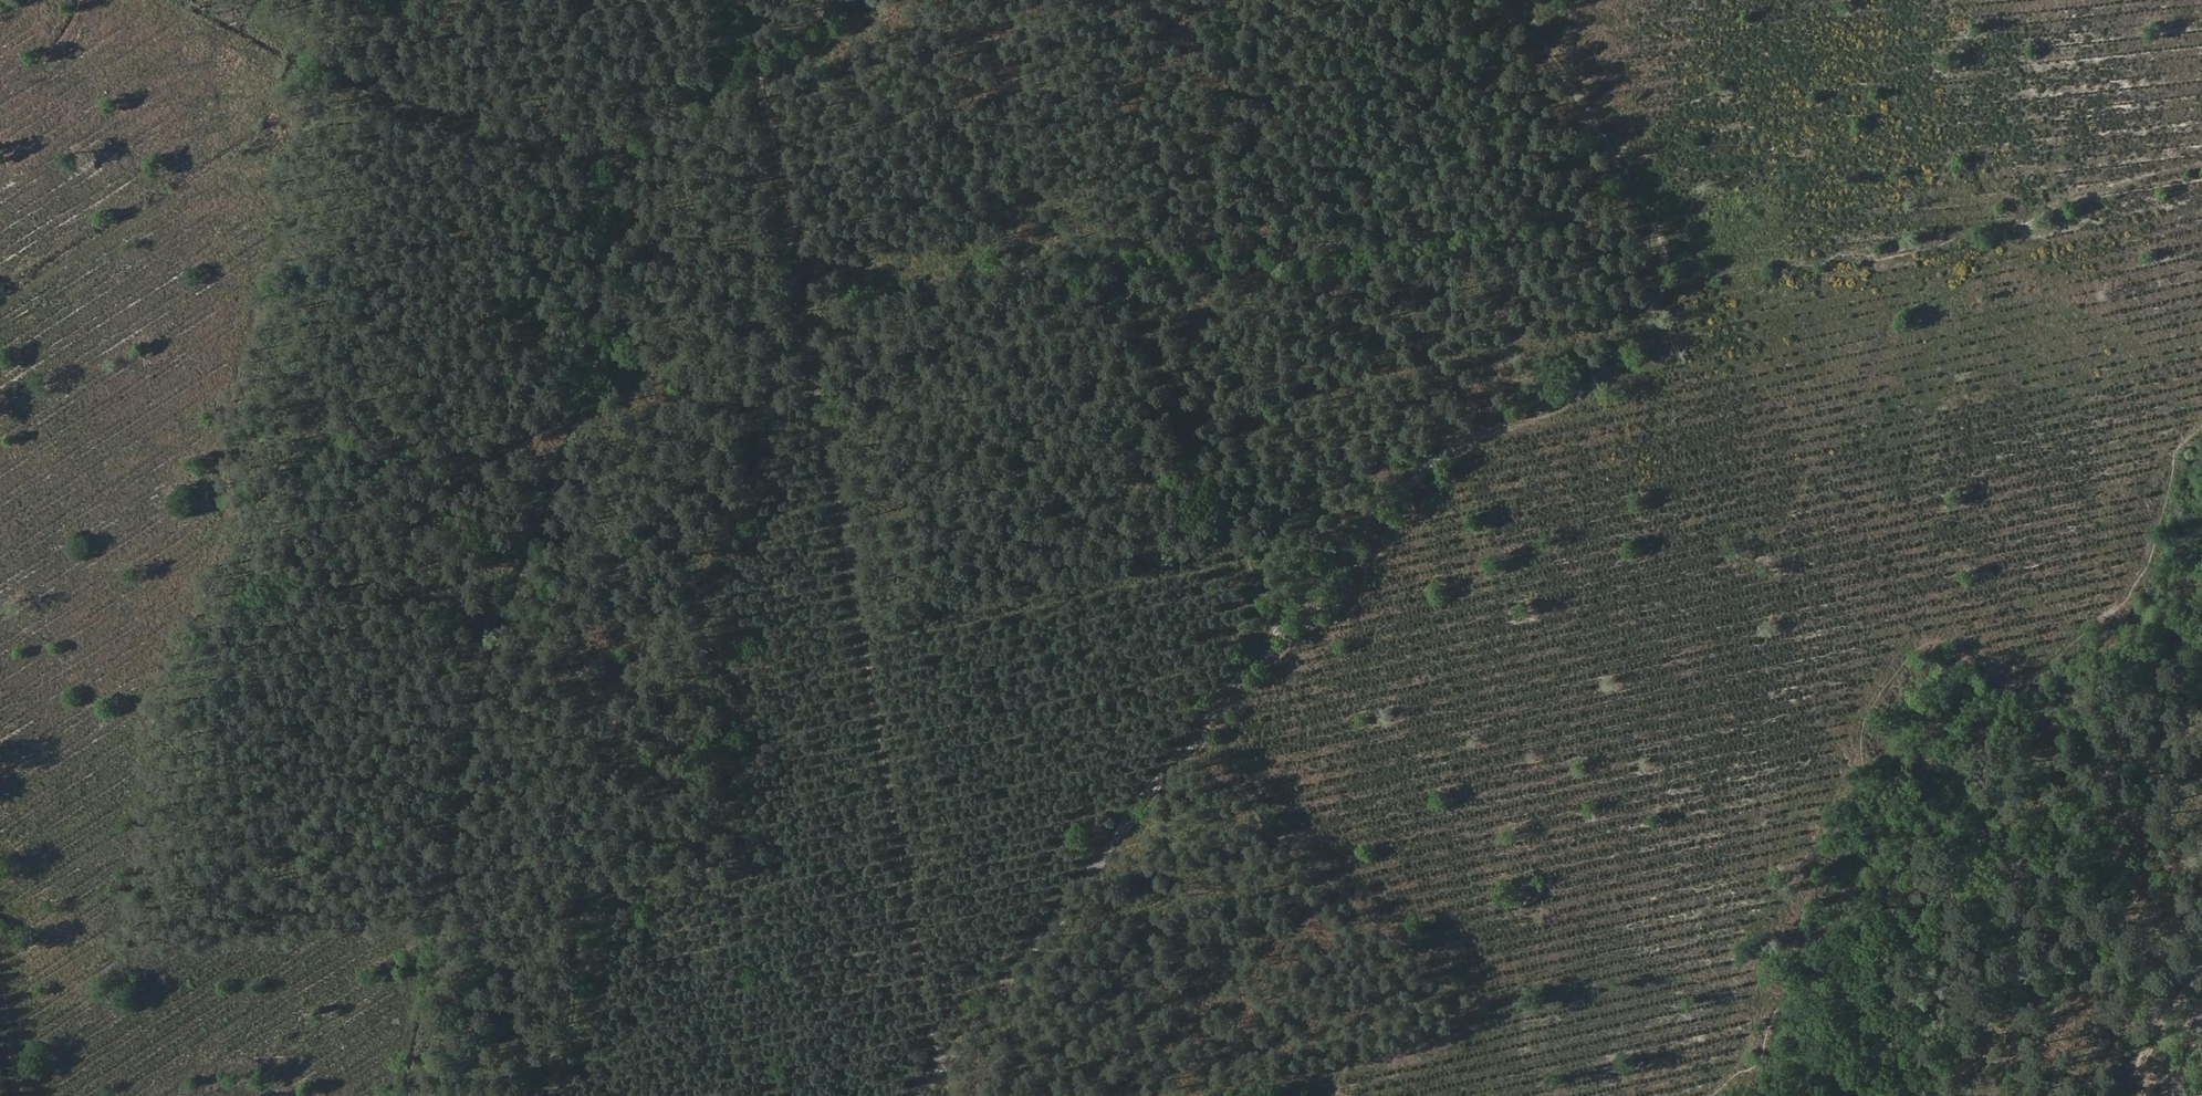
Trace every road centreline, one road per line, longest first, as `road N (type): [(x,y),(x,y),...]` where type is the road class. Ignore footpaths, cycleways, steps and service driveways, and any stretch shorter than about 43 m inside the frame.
road 1 (track): [(922,1095),(1359,535),(1450,452),(1581,398),(1663,301)]
road 2 (track): [(941,1075),(755,0)]
road 3 (track): [(2201,971),(2113,1095)]

